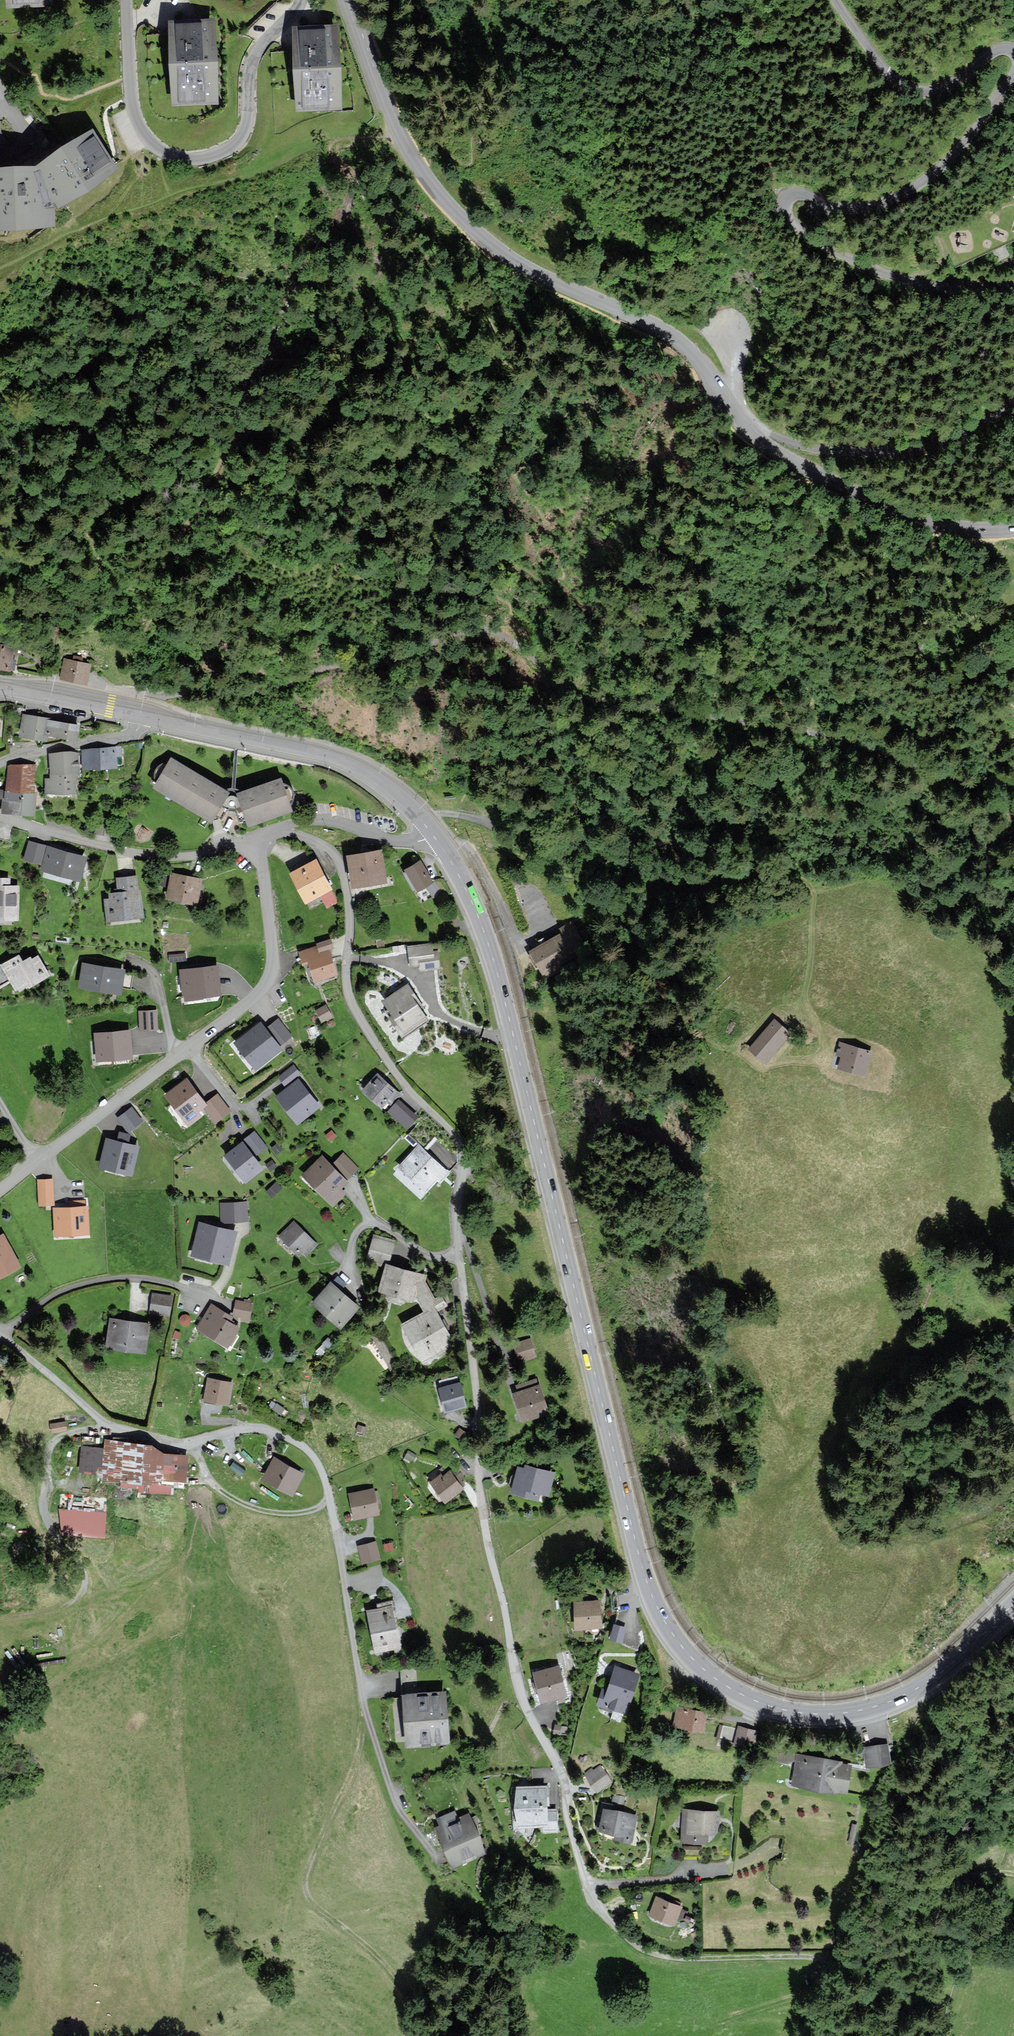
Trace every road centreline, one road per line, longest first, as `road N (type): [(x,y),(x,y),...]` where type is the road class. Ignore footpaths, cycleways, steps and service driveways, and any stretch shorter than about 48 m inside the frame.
road 1 (residential): [(282,827),(337,858),(349,909),(350,999),(402,1081),(460,1146),(457,1229),(488,1540),(521,1692),(560,1770),(587,1885),(724,1871)]
road 2 (secondary): [(435,837),(491,952),(645,1577),(679,1643),(715,1680),(755,1701),(846,1713),(929,1681),(1013,1604)]
road 3 (track): [(1013,802),(821,735),(589,699),(486,630),(460,632),(401,661),(319,670),(273,690),(134,692),(128,713)]
road 4 (residential): [(433,1852),(396,1803),(367,1715),(332,1512),(311,1454),(264,1430),(186,1444),(113,1427),(0,1334)]
road 5 (tertiary): [(740,416),(681,340),(527,269),(447,208),(401,137),(350,0)]
road 6 (unclassified): [(1013,75),(958,150),(909,189),(843,209),(791,192),(781,206),(802,232),(889,275),(934,286),(1013,287)]
road 7 (track): [(809,999),(816,901),(797,878),(758,874),(646,838),(628,841),(598,867),(560,866),(472,817),(437,813),(424,824)]
road 8 (track): [(587,1885),(608,1919),(658,1956),(852,1960),(874,1954),(956,1878),(1013,1875)]
road 9 (residential): [(257,836),(273,956),(266,984),(37,1161)]
road 10 (residential): [(303,0),(251,60),(245,130),(225,150),(187,159),(151,143),(135,113),(128,0)]
road 11 (secondary): [(144,717),(345,762),(402,799),(435,837)]
road 12 (track): [(107,1424),(58,1439),(47,1454),(46,1522),(80,1562),(84,1595),(64,1612),(0,1622)]
road 13 (tertiary): [(1013,531),(972,532),(918,519),(771,449),(748,426)]
road 14 (unclassified): [(1013,402),(957,436),(901,451),(805,447),(748,426)]
road 15 (residential): [(257,836),(205,854),(158,856),(0,816)]
road 16 (unclassified): [(836,0),(887,72),(910,90),(944,86),(996,51),(1013,51)]
road 17 (track): [(193,1443),(207,1478),(253,1508),(299,1514),(329,1499)]
road 18 (residential): [(0,764),(131,735),(144,717)]
road 19 (residential): [(435,837),(391,839),(324,821),(282,827)]
road 20 (secondary): [(0,688),(144,717)]

